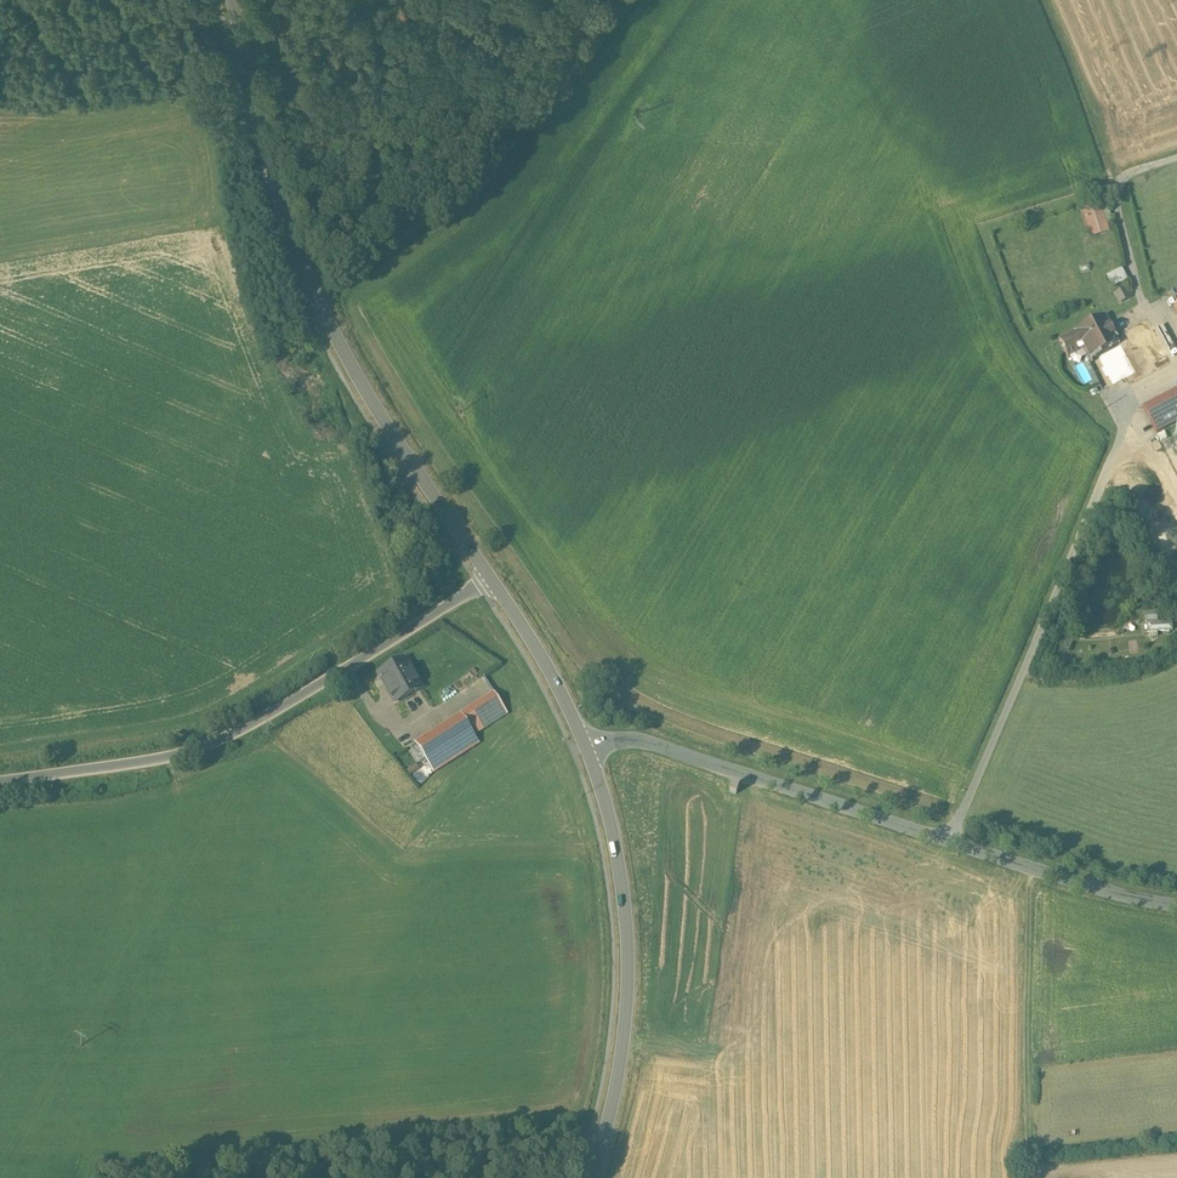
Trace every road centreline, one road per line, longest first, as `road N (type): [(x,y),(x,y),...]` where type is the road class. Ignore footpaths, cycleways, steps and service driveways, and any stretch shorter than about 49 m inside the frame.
road 1 (tertiary): [(491,577),(378,412),(304,269),(254,105),(233,0)]
road 2 (residential): [(586,746),(643,741),(1089,886),(1176,905)]
road 3 (unclassified): [(0,781),(207,749),(478,587)]
road 4 (tertiary): [(591,1177),(620,1070),(628,951),(612,827),(586,746)]
road 5 (track): [(1119,186),(1045,0)]
road 6 (tertiary): [(586,746),(491,577)]

